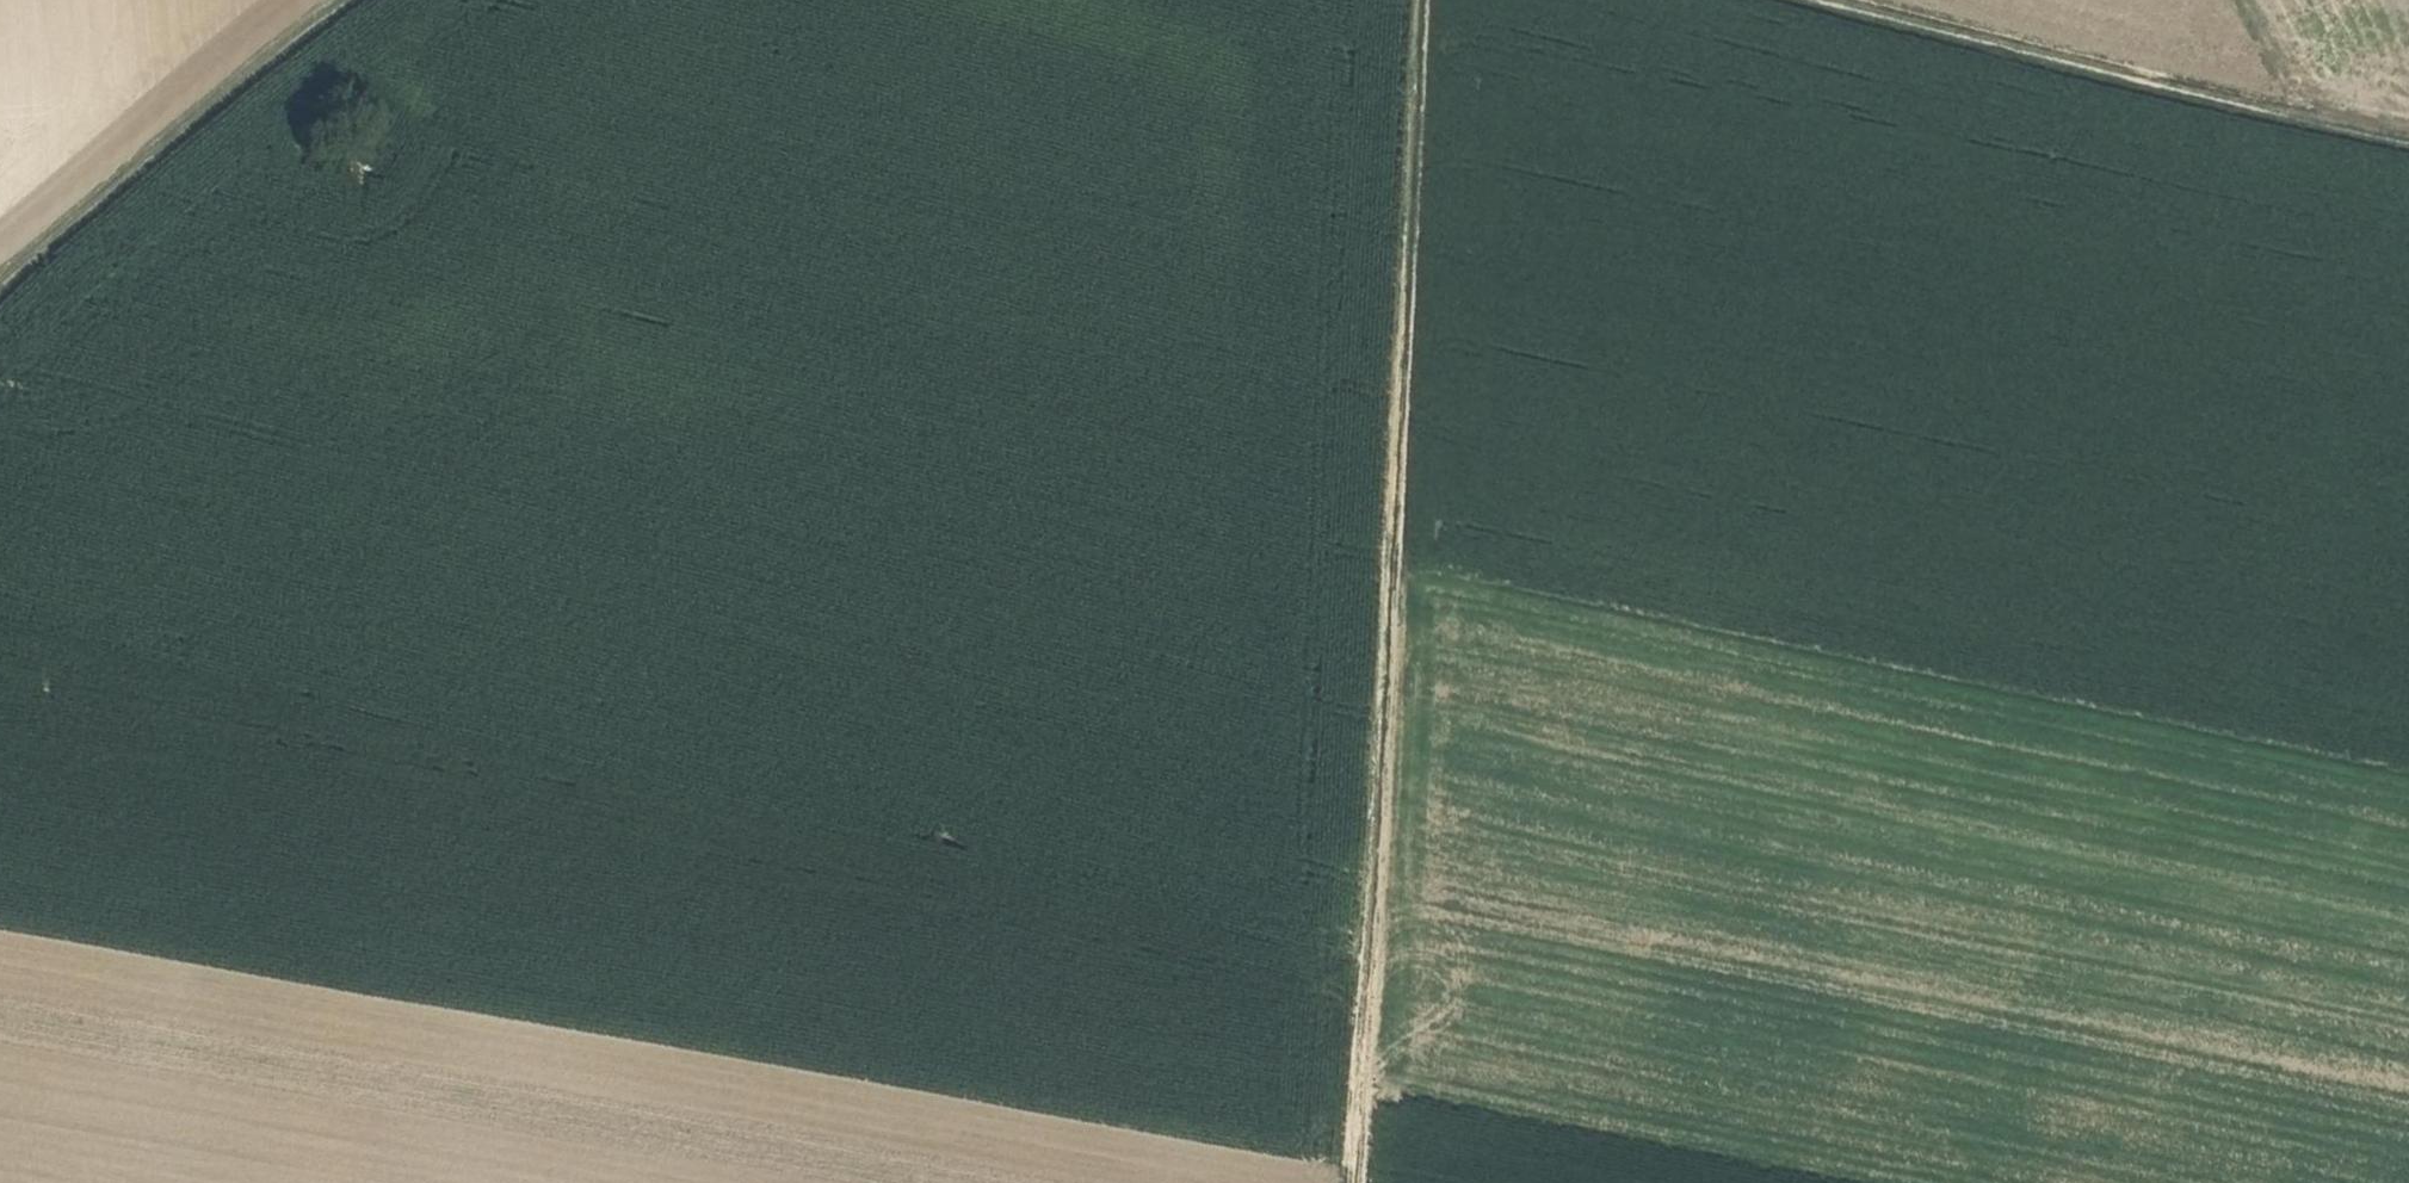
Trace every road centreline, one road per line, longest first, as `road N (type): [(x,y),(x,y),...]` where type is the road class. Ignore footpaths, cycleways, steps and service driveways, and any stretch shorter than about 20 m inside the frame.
road 1 (track): [(1424,0),(1359,1182)]
road 2 (track): [(1796,0),(2408,143)]
road 3 (track): [(348,0),(0,286)]
road 4 (track): [(2242,0),(2304,121)]

